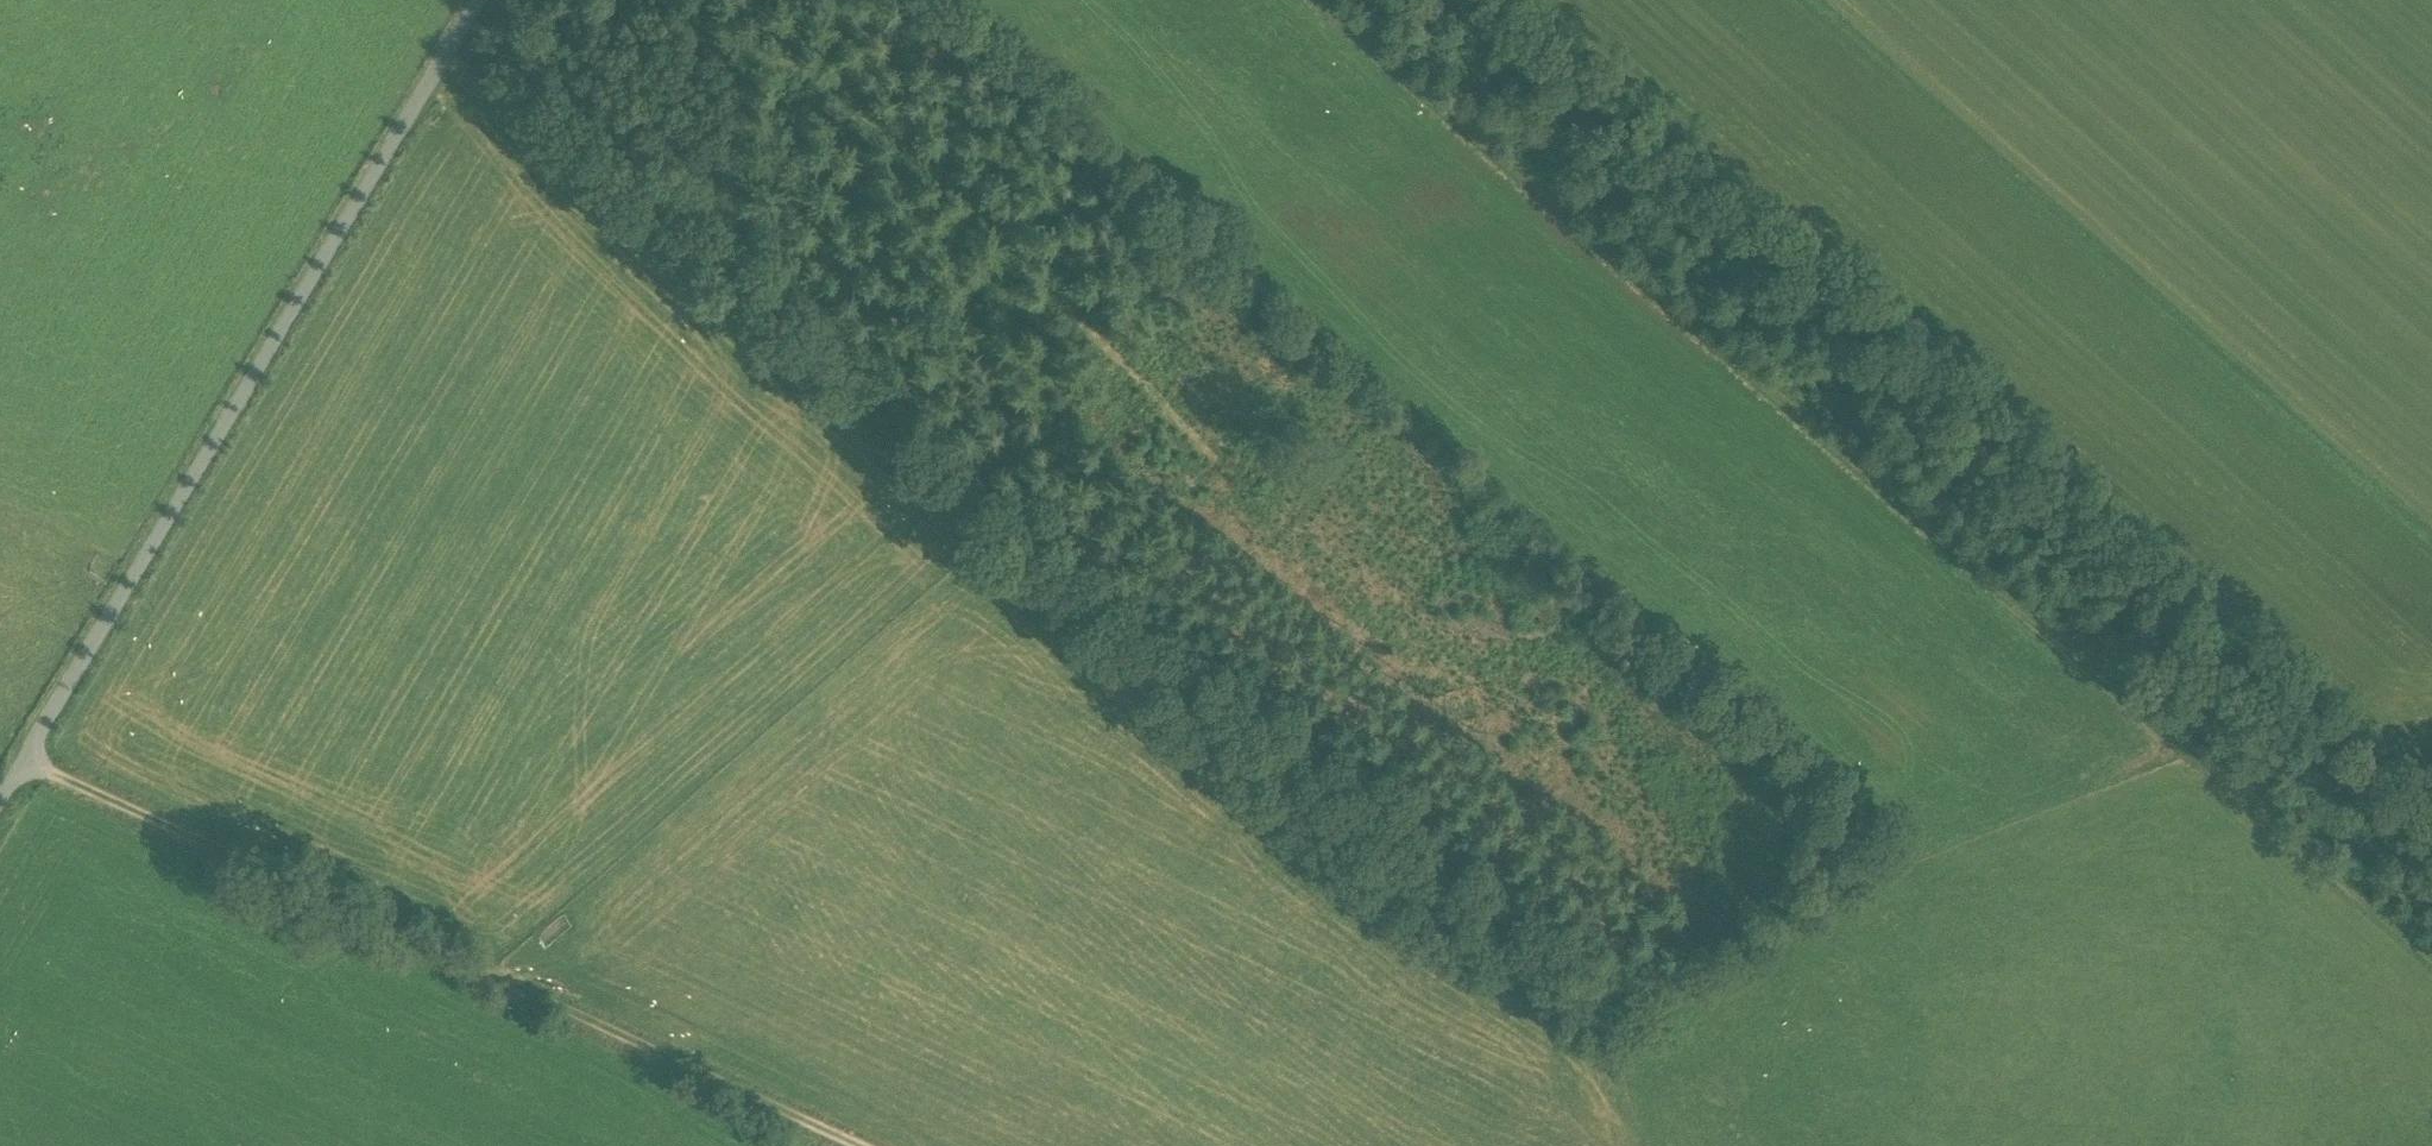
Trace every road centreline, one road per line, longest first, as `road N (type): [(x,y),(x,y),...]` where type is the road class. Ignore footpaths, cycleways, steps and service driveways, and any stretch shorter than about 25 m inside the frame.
road 1 (track): [(2431,955),(1321,0)]
road 2 (unclassified): [(0,784),(465,0)]

